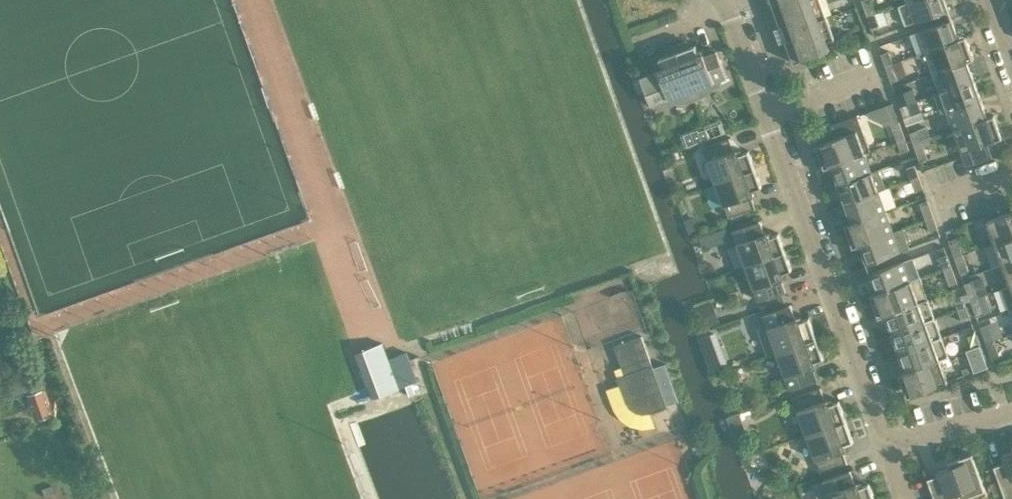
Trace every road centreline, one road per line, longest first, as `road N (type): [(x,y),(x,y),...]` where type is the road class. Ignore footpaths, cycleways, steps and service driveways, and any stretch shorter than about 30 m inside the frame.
road 1 (residential): [(887,446),(725,0)]
road 2 (residential): [(887,446),(1011,413)]

